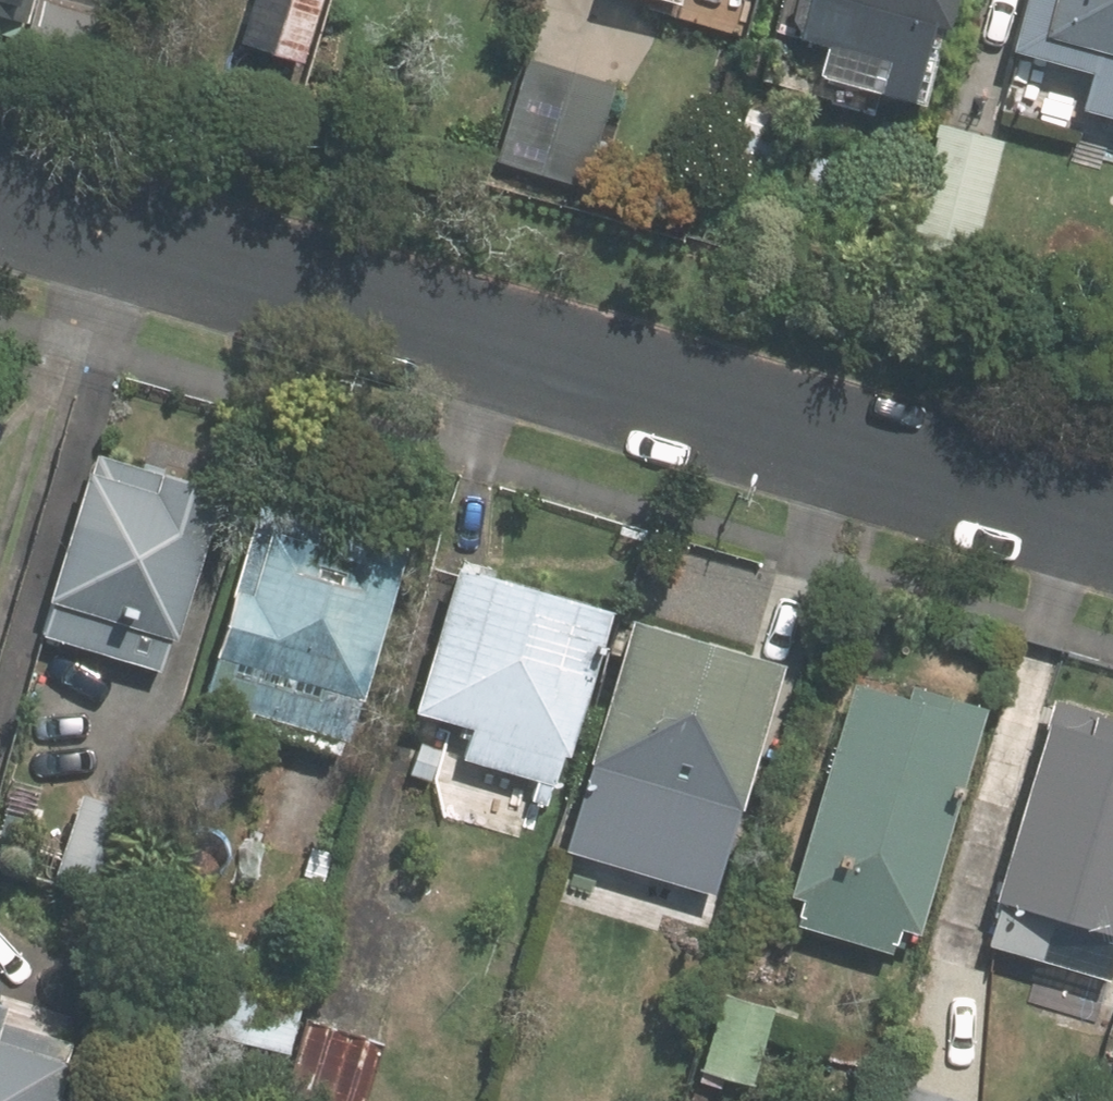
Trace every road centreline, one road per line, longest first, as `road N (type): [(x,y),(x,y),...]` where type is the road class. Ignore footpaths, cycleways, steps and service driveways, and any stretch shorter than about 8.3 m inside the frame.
road 1 (residential): [(0,197),(1112,528)]

